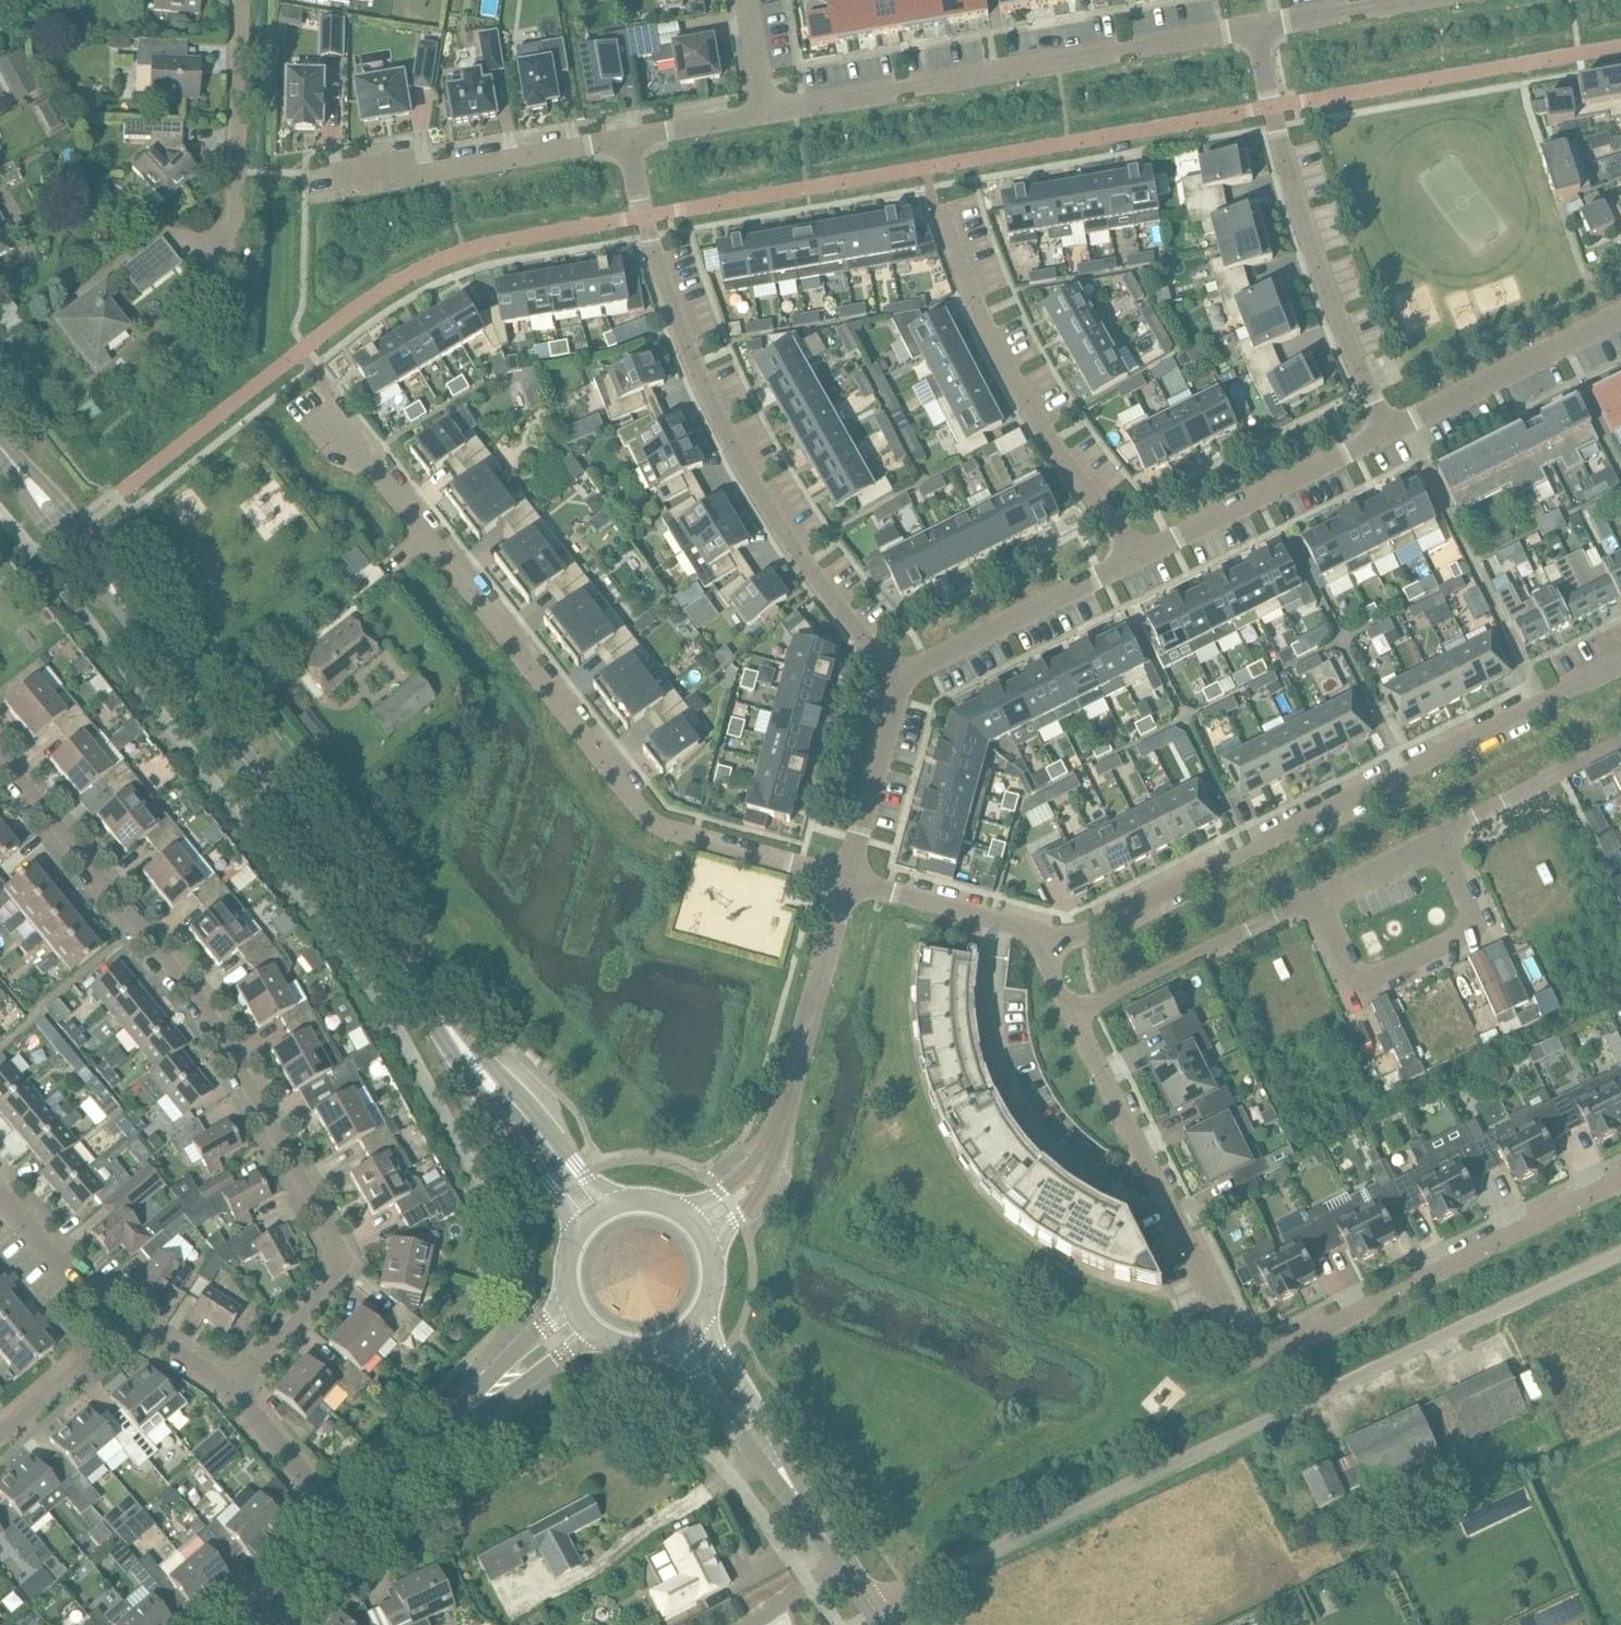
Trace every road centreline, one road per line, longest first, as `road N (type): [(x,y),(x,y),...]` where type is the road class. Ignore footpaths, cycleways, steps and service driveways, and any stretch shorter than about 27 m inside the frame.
road 1 (unclassified): [(876,1611),(1620,1250)]
road 2 (residential): [(1076,1021),(1251,1368),(1620,1182)]
road 3 (residential): [(232,1392),(348,1262),(206,1008),(0,755)]
road 4 (residential): [(346,410),(655,825),(848,880)]
road 5 (residential): [(1043,940),(1080,936),(1620,664)]
road 6 (residential): [(901,680),(751,485),(692,353),(646,221),(630,142)]
road 7 (secondary): [(468,1053),(117,588)]
road 8 (residential): [(1259,31),(767,119)]
road 9 (residential): [(1259,31),(1308,241),(1390,433)]
road 10 (residential): [(948,240),(1027,404),(1139,558)]
road 11 (residential): [(1316,896),(1359,988),(1477,933),(1433,837)]
road 12 (residential): [(630,142),(323,186),(308,180)]
road 13 (residential): [(762,1169),(776,1150),(848,880)]
road 14 (residential): [(1390,433),(1139,558)]
road 15 (residential): [(1316,896),(1076,1021)]
road 16 (residential): [(1139,558),(901,680)]
road 17 (residential): [(1620,321),(1390,433)]
road 18 (residential): [(215,223),(230,189),(243,0)]
road 19 (secondary): [(621,1207),(540,1116),(468,1053)]
road 20 (secondary): [(468,1053),(488,1100),(587,1233)]
road 21 (residential): [(1620,741),(1433,837)]
road 22 (residential): [(901,680),(848,880)]
road 23 (residential): [(848,880),(1043,940)]
road 24 (secondary): [(876,1611),(766,1449)]
road 25 (residential): [(128,1321),(51,1260),(0,1199)]
road 26 (unclassified): [(579,1294),(510,1360),(460,1424)]
road 27 (residential): [(348,1524),(232,1392)]
road 28 (unclassified): [(460,1424),(599,1324)]
road 29 (residential): [(1426,0),(1259,31)]
road 30 (residential): [(0,1423),(128,1321)]
road 31 (secondary): [(23,472),(60,544),(83,570),(117,588)]
road 32 (secondary): [(117,588),(82,527),(23,472)]
road 33 (secondary): [(766,1449),(750,1397),(699,1315)]
road 34 (secondary): [(663,1339),(766,1449)]
road 35 (residential): [(348,1524),(460,1424)]
road 36 (residential): [(348,1524),(246,1624)]
road 37 (residential): [(767,119),(630,142)]
road 38 (residential): [(1433,837),(1316,896)]
road 39 (residential): [(232,1392),(128,1321)]
road 40 (residential): [(767,119),(746,0)]

